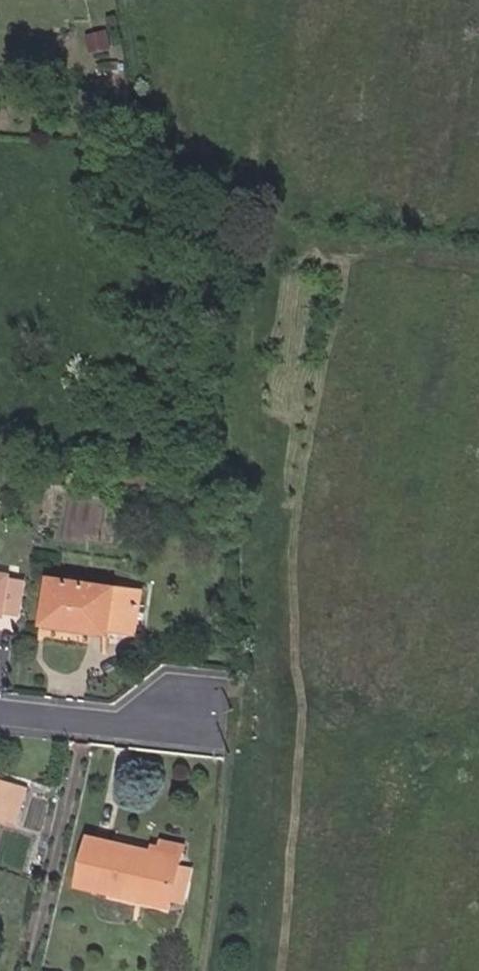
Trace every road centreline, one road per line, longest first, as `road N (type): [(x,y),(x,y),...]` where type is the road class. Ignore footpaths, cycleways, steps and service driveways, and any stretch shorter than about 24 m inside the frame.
road 1 (residential): [(0,711),(112,723),(188,706)]

